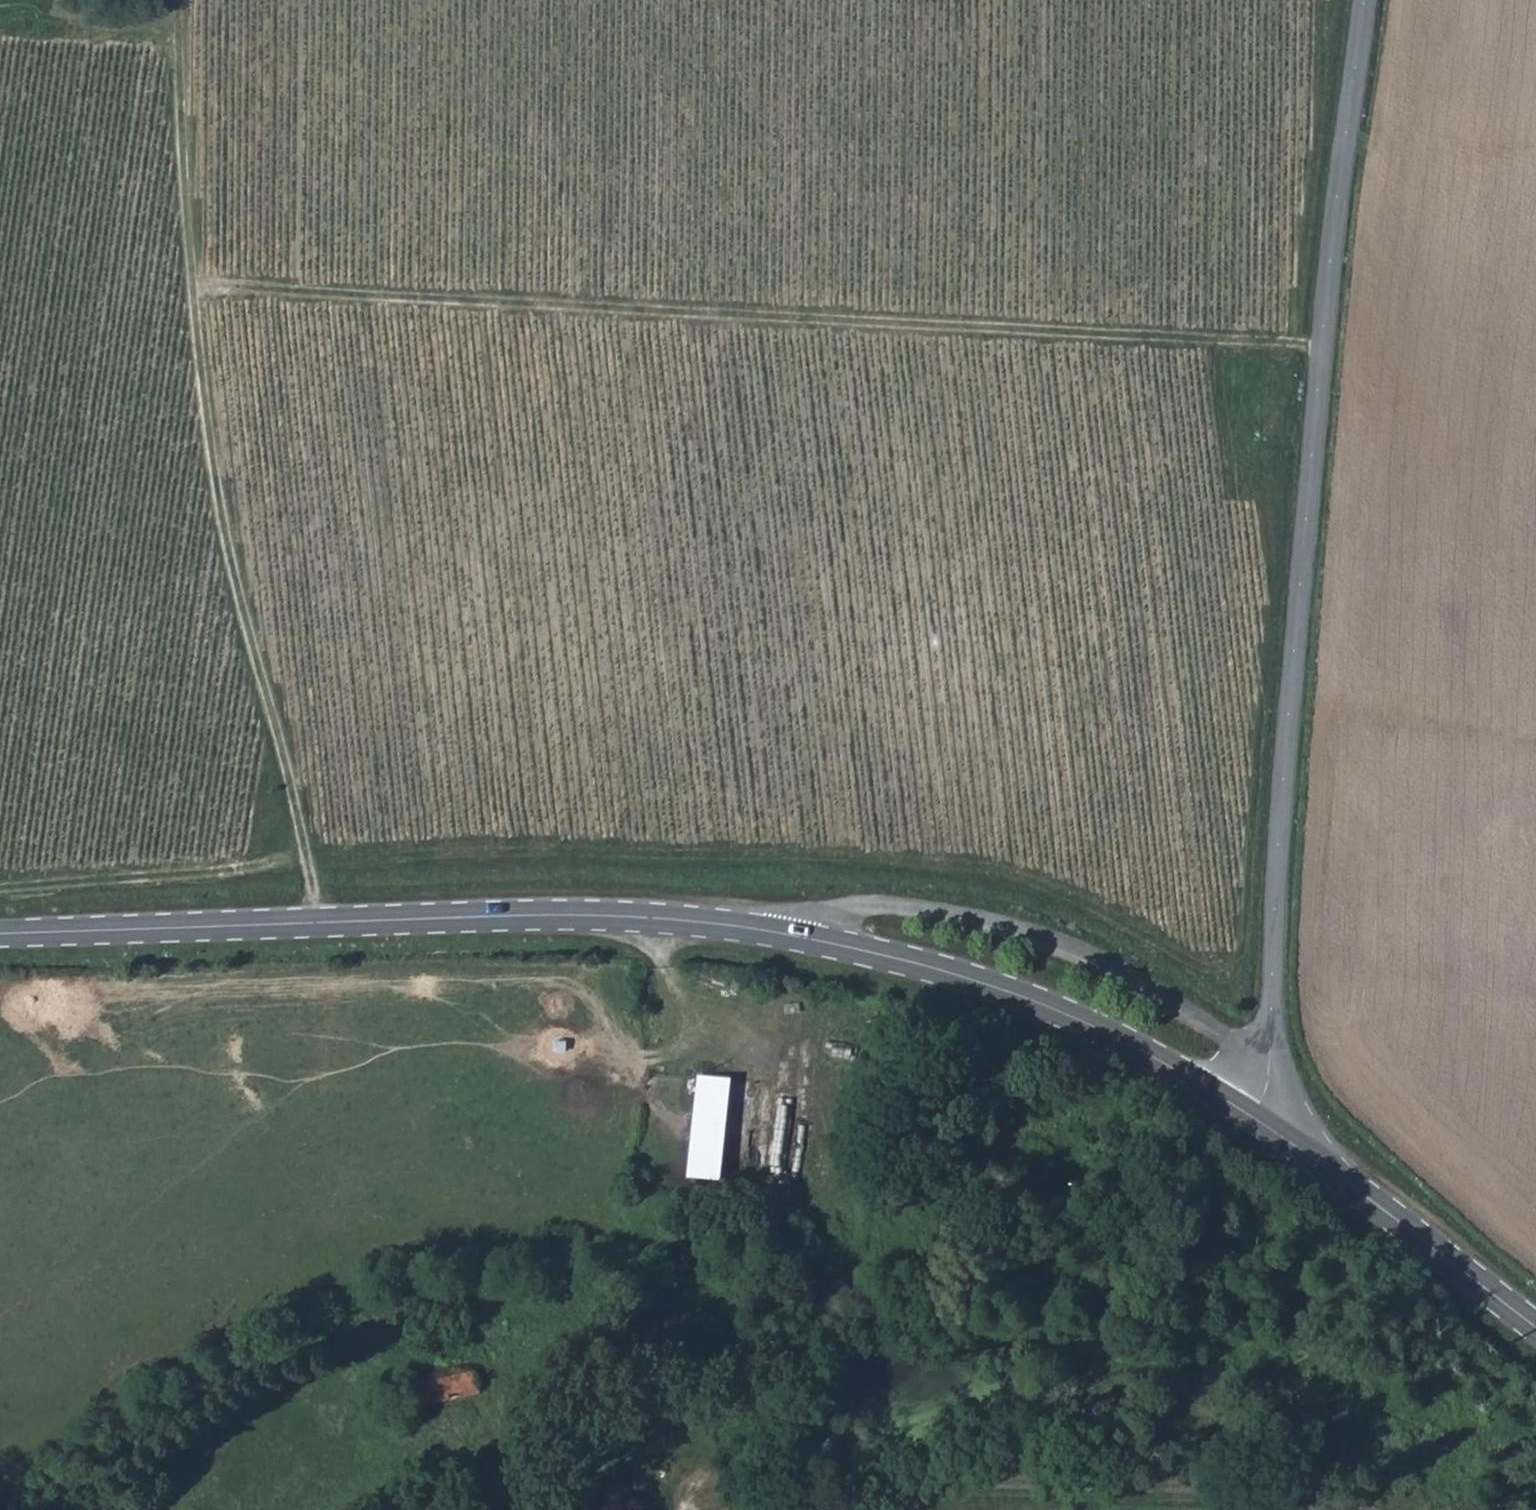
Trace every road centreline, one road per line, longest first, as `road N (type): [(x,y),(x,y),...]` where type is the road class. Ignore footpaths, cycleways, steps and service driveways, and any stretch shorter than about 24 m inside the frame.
road 1 (secondary): [(1253,1117),(1106,1032),(1032,1001),(895,957),(743,928),(578,914),(0,934)]
road 2 (unclassified): [(1253,1117),(1272,1056),(1269,988),(1315,384),(1361,0)]
road 3 (secondary): [(1535,1328),(1253,1117)]

